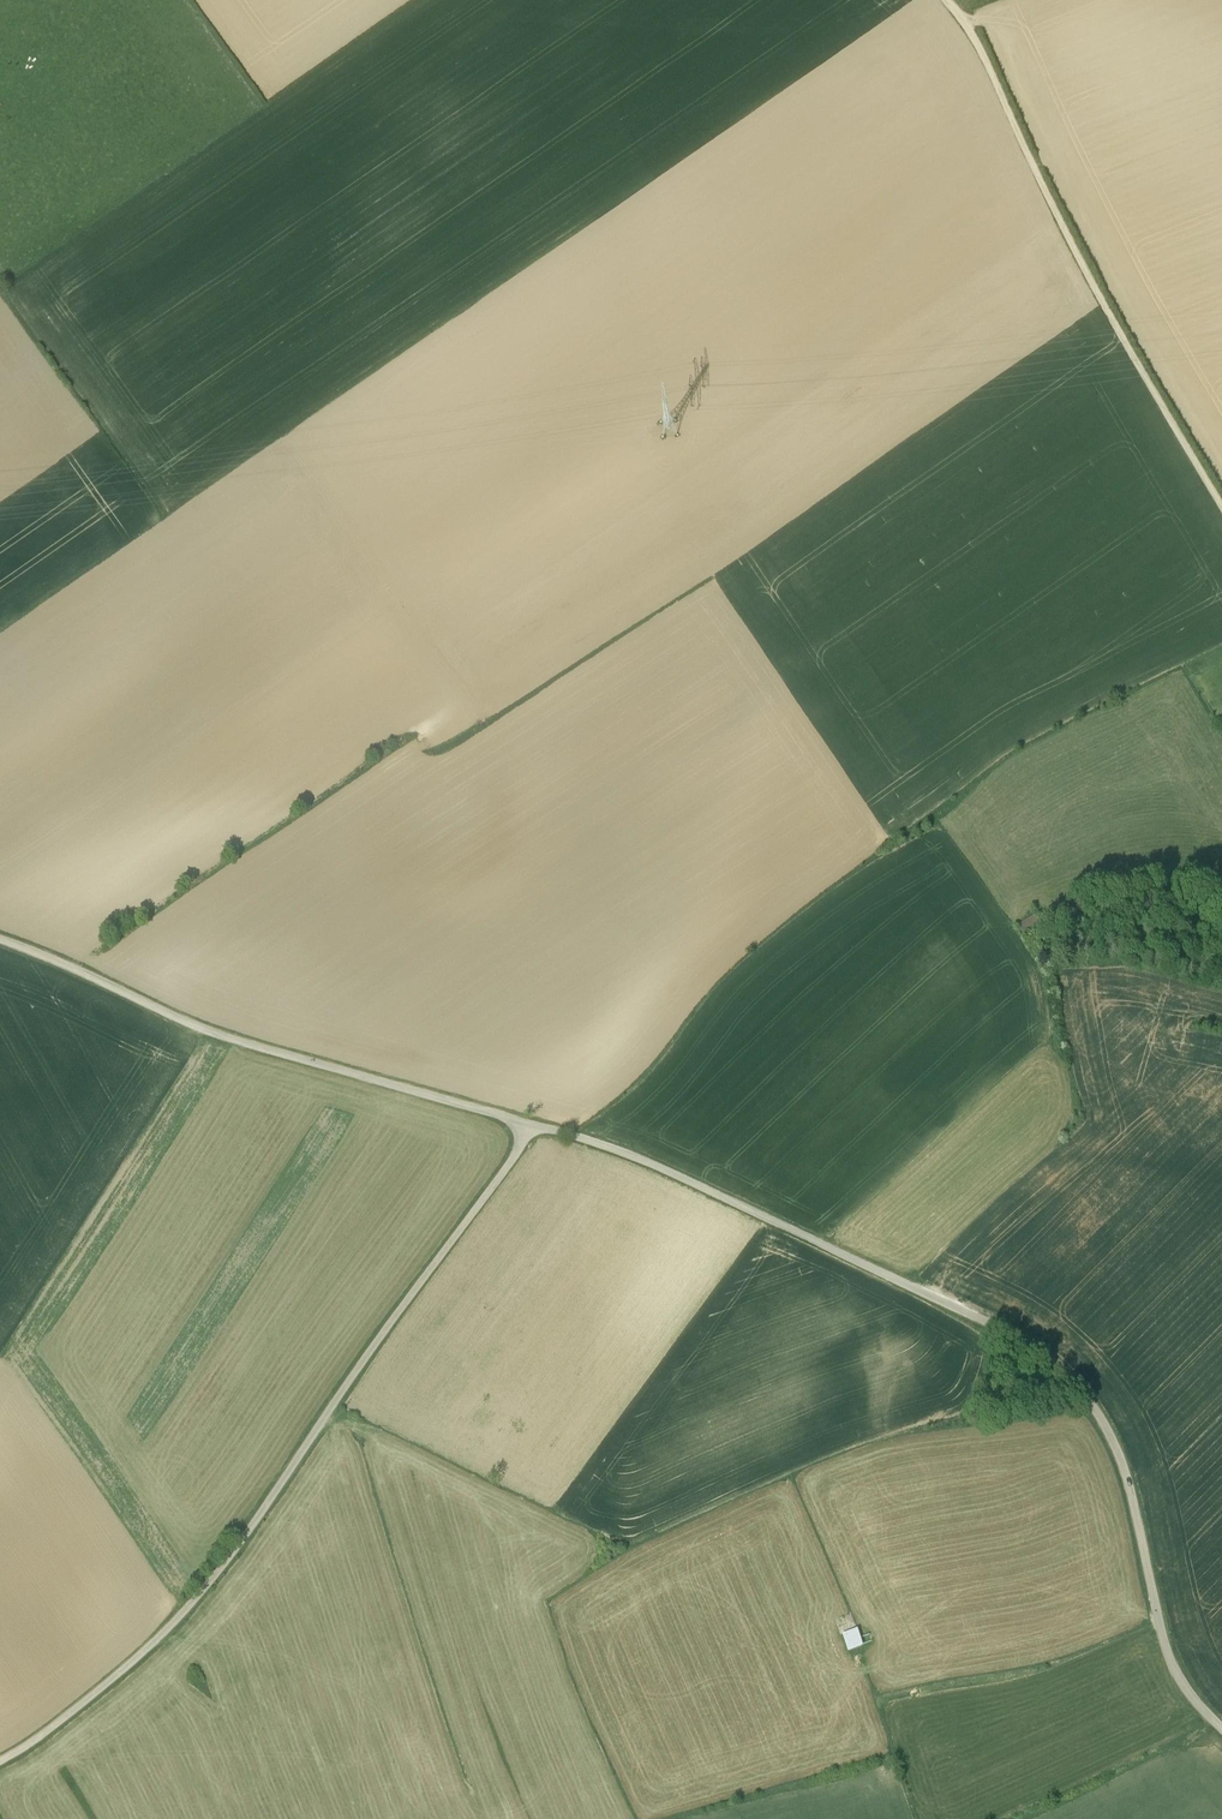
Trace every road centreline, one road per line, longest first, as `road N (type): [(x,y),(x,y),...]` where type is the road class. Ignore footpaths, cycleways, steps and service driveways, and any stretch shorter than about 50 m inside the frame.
road 1 (unclassified): [(1221,1729),(1169,1656),(1118,1451),(1065,1373),(1010,1333),(707,1189),(617,1149),(533,1125)]
road 2 (unclassified): [(0,1761),(120,1672),(217,1572),(533,1125)]
road 3 (track): [(1221,504),(1079,256),(980,48),(945,0)]
road 4 (unclassified): [(533,1125),(217,1034),(0,939)]

